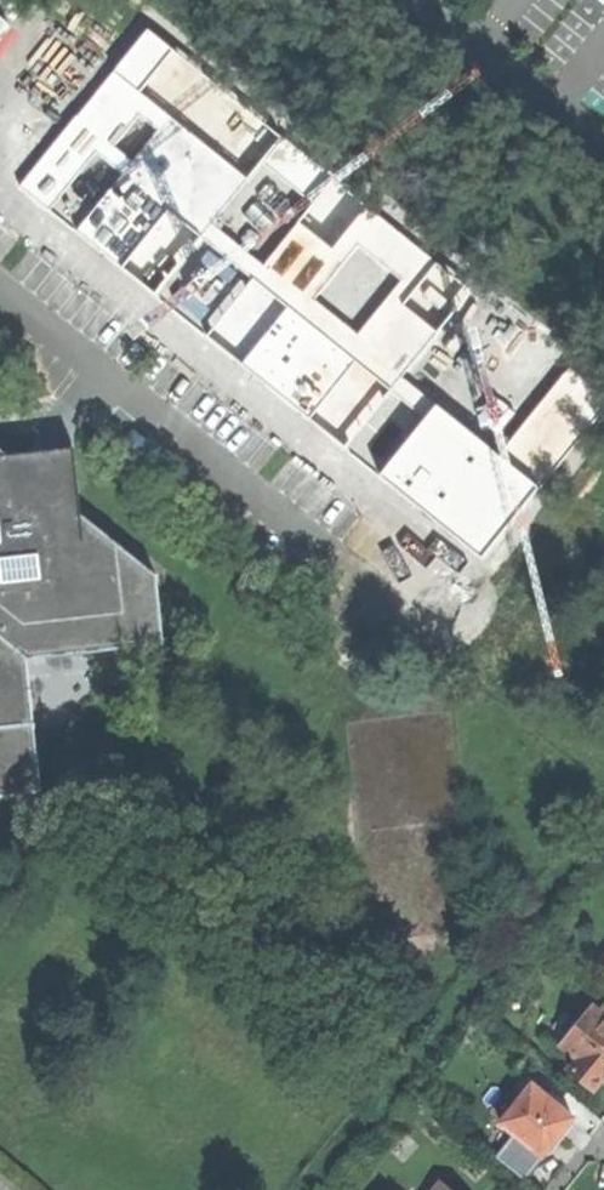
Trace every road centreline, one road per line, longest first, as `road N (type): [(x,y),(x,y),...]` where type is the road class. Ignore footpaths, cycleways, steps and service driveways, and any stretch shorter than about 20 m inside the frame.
road 1 (track): [(603,840),(322,1189)]

